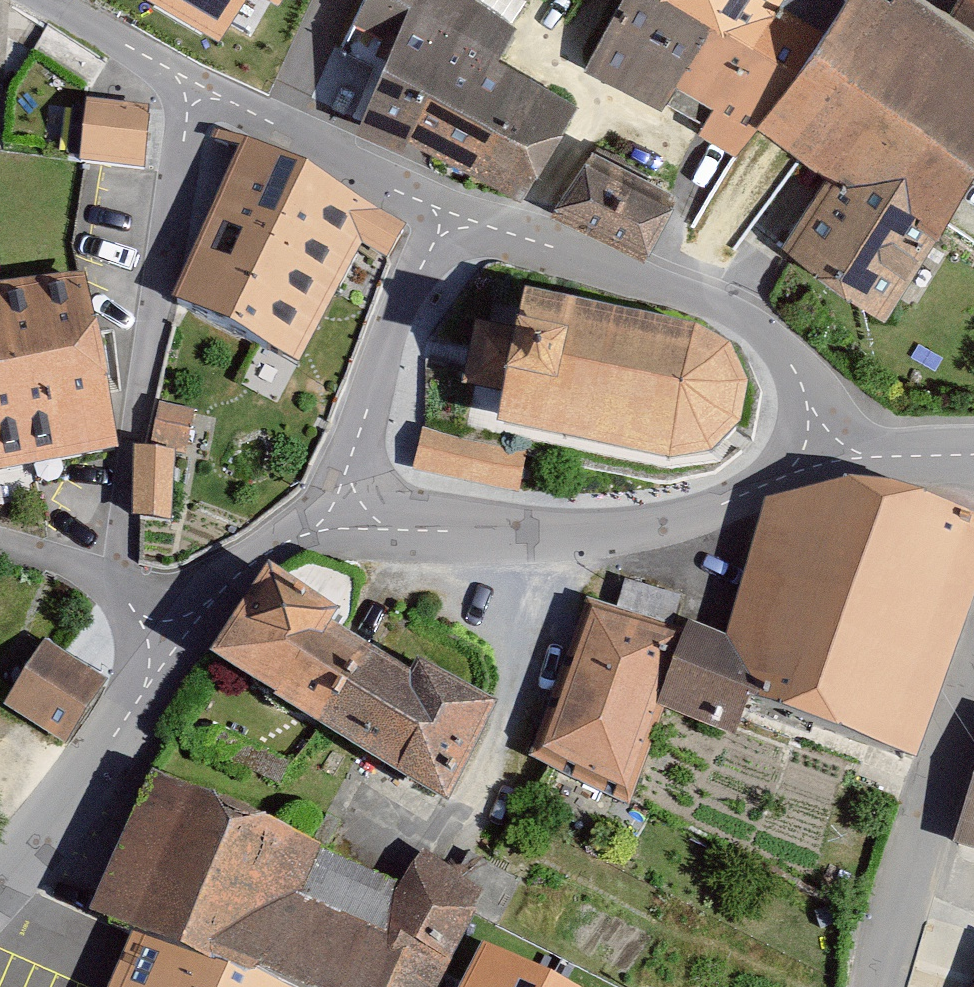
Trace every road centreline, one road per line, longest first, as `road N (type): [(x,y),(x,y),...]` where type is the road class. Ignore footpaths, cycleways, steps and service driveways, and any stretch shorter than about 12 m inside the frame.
road 1 (residential): [(325,526),(507,533),(652,526),(858,452)]
road 2 (residential): [(194,82),(112,594)]
road 3 (residential): [(446,210),(707,303),(780,345),(812,406),(858,452)]
road 4 (residential): [(325,526),(446,210)]
road 5 (residential): [(883,986),(973,686)]
road 6 (residential): [(0,896),(178,640)]
road 7 (residential): [(194,82),(446,210)]
road 8 (residential): [(178,640),(232,576),(325,526)]
road 9 (residential): [(49,0),(194,82)]
road 10 (residential): [(0,544),(68,565),(112,594)]

